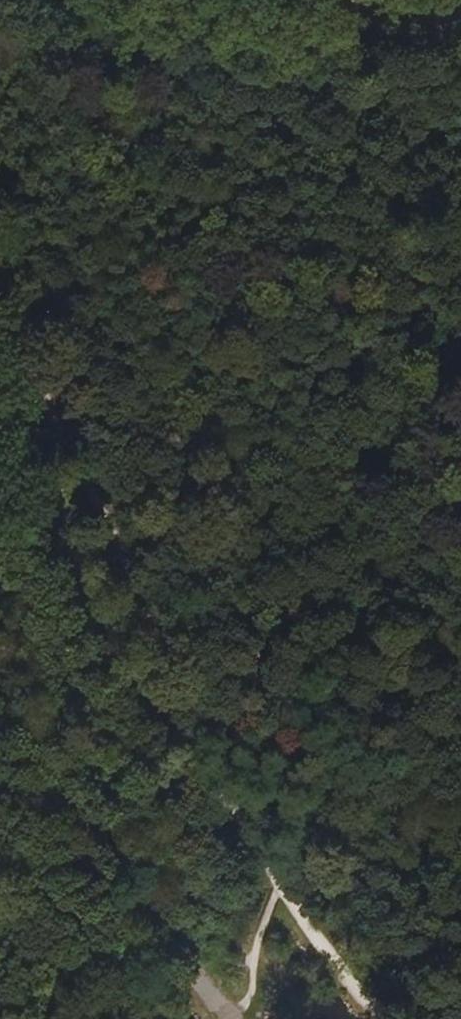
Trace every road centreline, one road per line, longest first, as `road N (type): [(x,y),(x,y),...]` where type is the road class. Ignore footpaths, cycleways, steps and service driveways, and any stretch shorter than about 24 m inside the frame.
road 1 (track): [(232,1018),(61,806),(0,695)]
road 2 (track): [(317,0),(460,26)]

